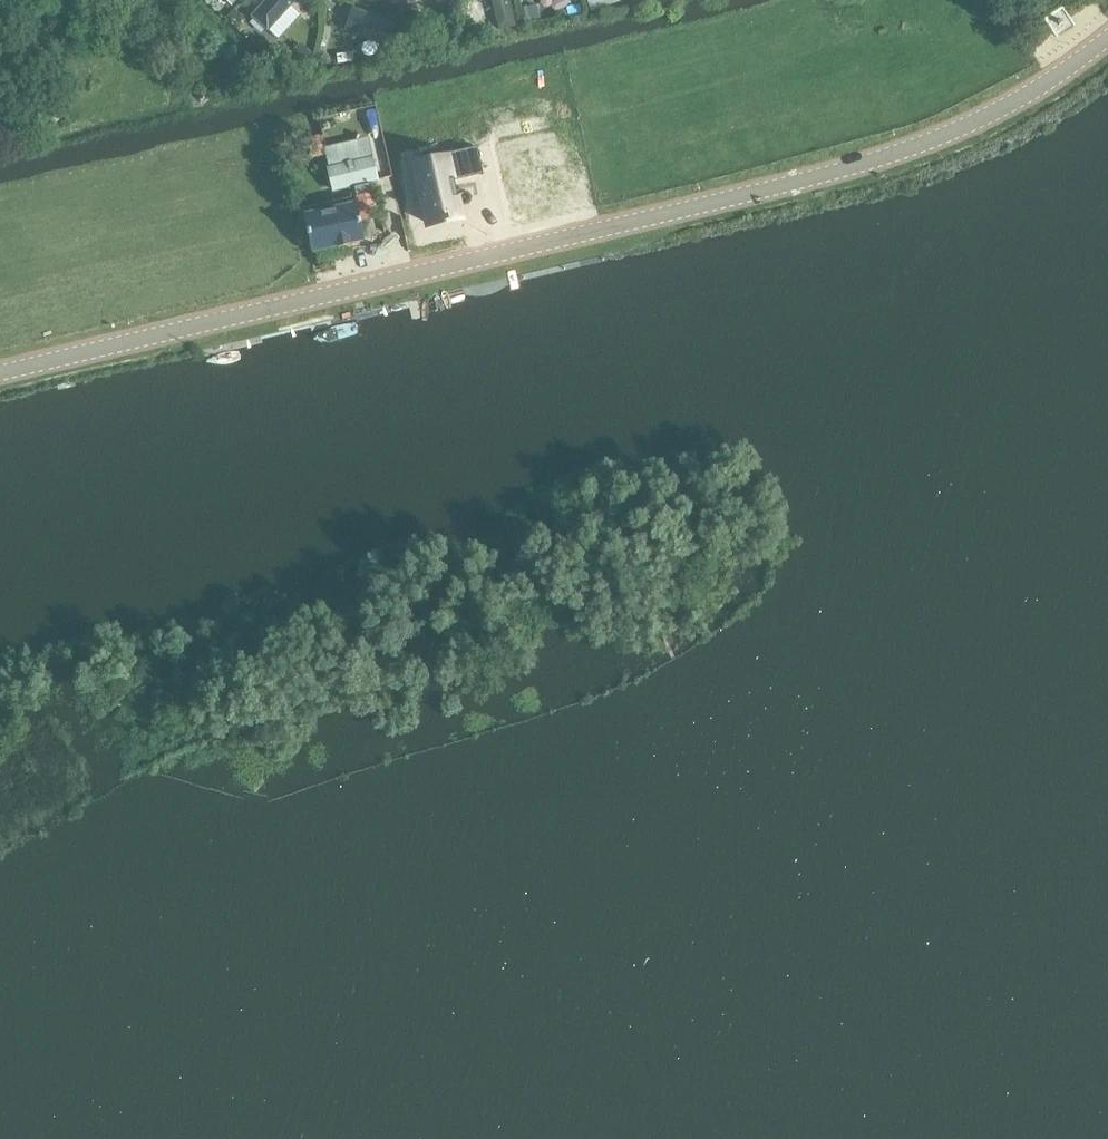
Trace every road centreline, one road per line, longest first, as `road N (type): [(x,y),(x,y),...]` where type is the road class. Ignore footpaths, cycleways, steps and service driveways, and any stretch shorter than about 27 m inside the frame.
road 1 (tertiary): [(0,376),(866,162),(1001,109),(1107,37)]

